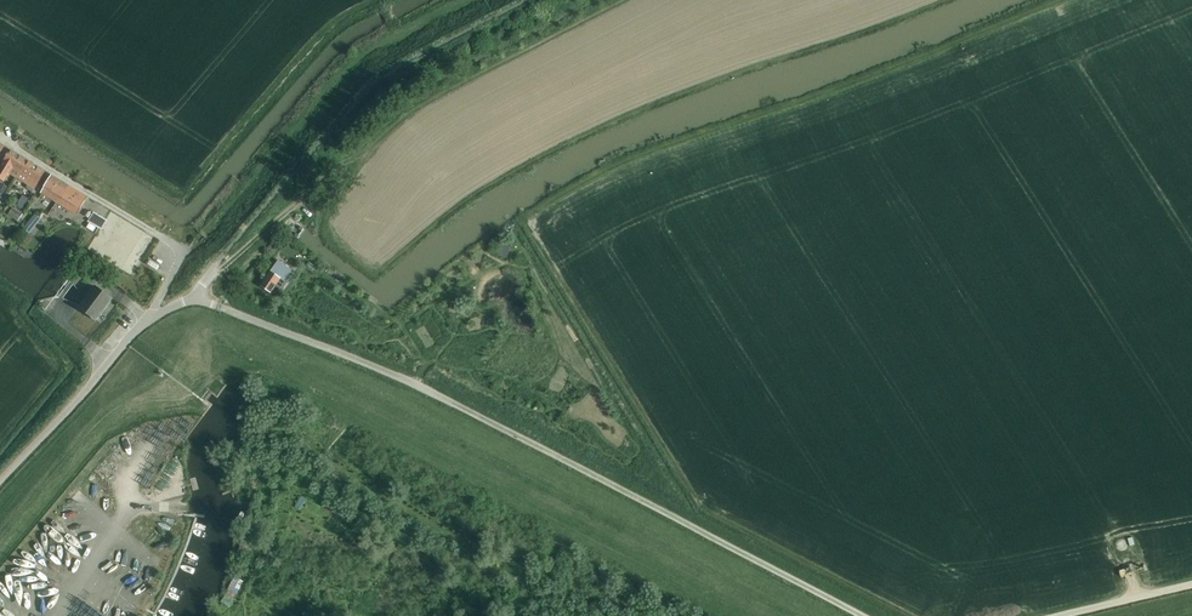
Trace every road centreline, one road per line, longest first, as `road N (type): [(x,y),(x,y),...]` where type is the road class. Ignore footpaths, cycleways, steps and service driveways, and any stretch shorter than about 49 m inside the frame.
road 1 (unclassified): [(196,297),(417,385),(860,615)]
road 2 (unclassified): [(0,484),(146,319)]
road 3 (track): [(213,271),(378,129)]
road 4 (track): [(160,235),(0,136)]
road 5 (unclassified): [(1066,615),(1191,586)]

